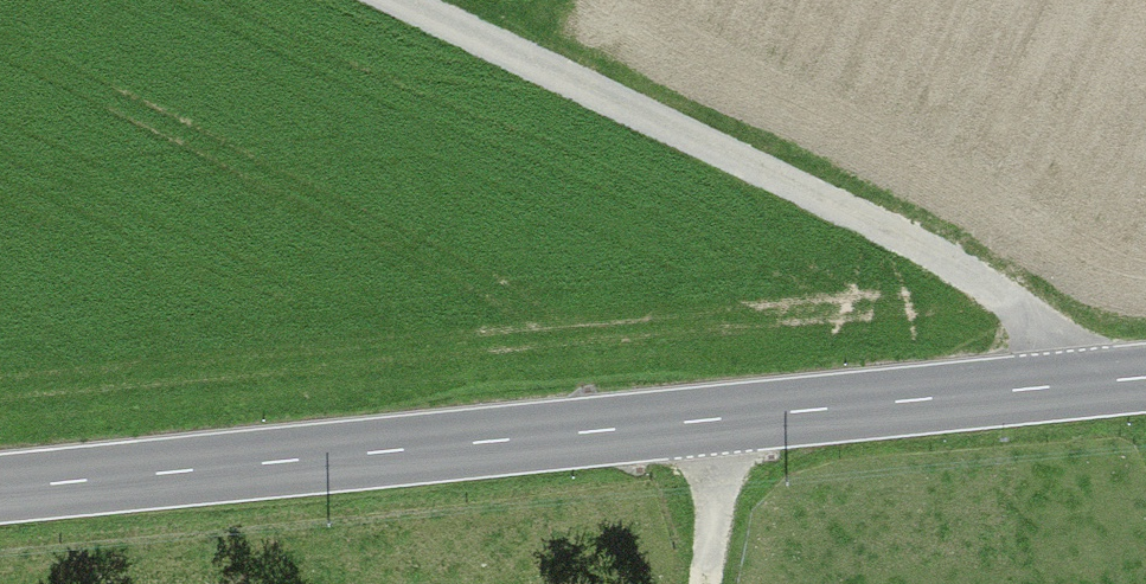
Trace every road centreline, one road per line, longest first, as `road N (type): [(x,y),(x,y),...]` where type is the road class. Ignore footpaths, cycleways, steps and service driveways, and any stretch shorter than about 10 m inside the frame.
road 1 (primary): [(0,489),(1145,377)]
road 2 (track): [(395,0),(997,288),(1118,380)]
road 3 (track): [(731,420),(704,583)]

